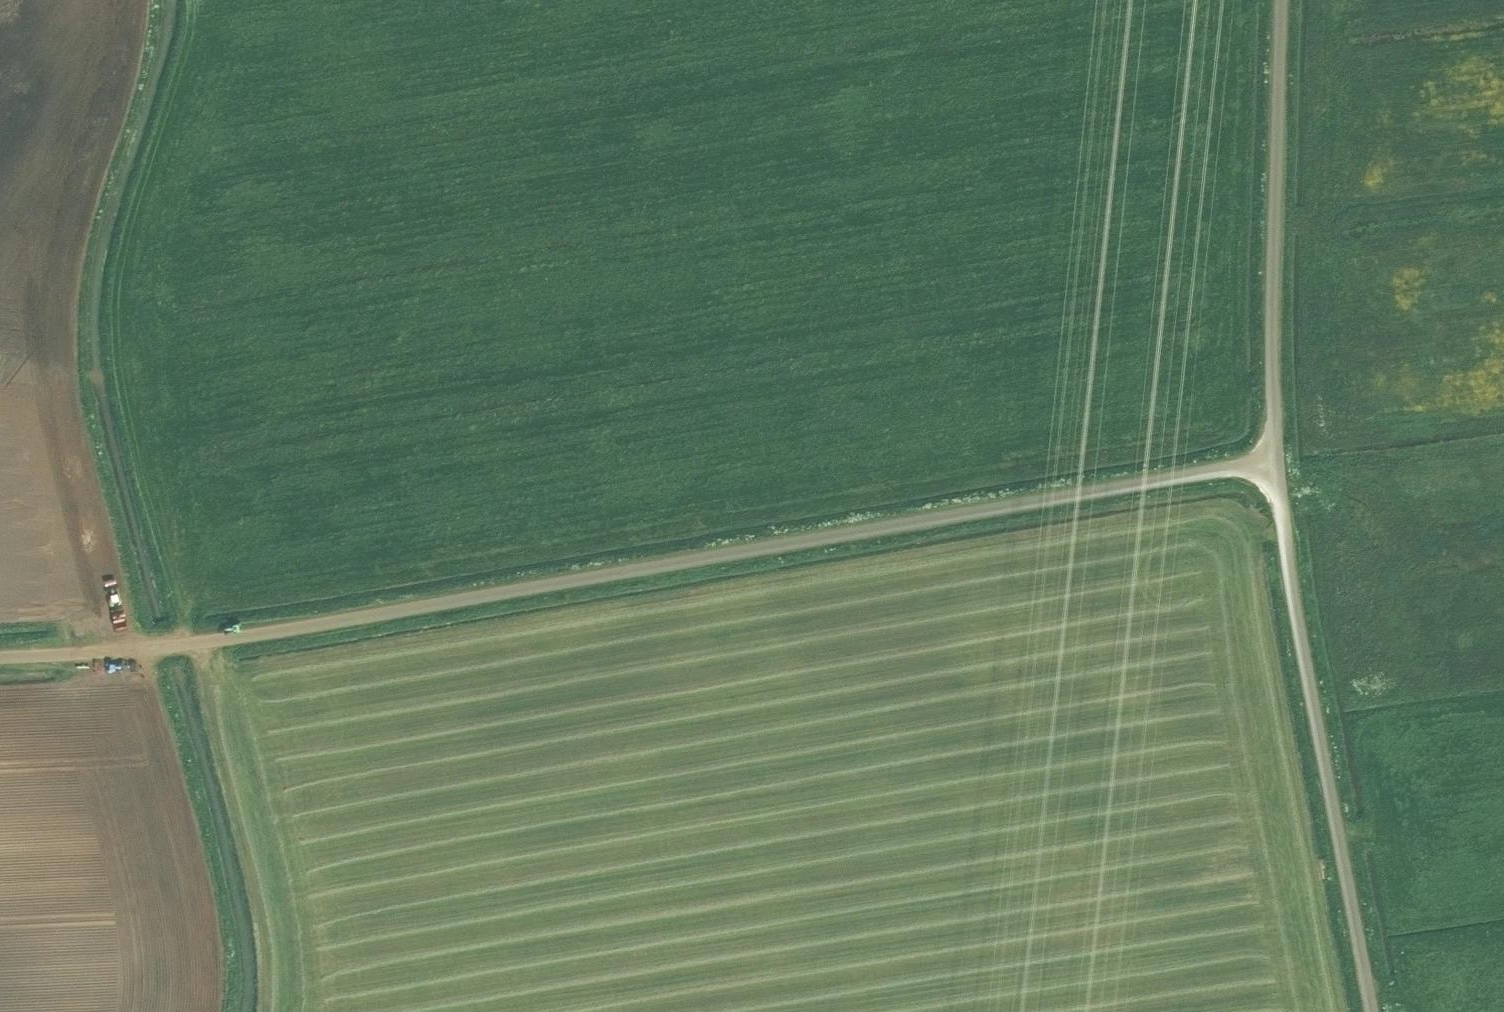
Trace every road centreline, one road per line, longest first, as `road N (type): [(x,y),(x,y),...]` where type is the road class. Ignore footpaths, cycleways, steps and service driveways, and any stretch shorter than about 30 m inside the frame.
road 1 (unclassified): [(0,657),(243,634),(1276,461)]
road 2 (unclassified): [(1372,1011),(1276,461)]
road 3 (unclassified): [(1276,461),(1271,366),(1282,0)]

